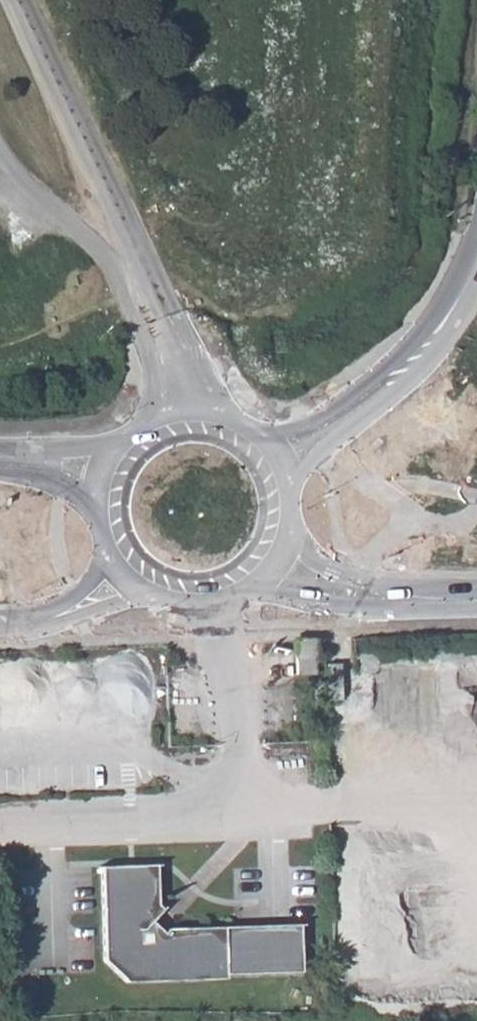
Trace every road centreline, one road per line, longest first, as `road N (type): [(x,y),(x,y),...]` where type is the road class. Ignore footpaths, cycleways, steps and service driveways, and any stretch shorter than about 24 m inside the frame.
road 1 (tertiary): [(476,248),(434,316),(370,378),(306,419),(247,432)]
road 2 (tertiary): [(285,490),(426,365),(476,280)]
road 3 (secondary): [(232,589),(402,613),(476,613)]
road 4 (secondary): [(476,593),(336,570),(284,523)]
road 5 (tertiary): [(39,618),(177,595)]
road 6 (secondary): [(133,441),(0,450)]
road 7 (secondary): [(247,432),(194,416),(163,422),(133,441)]

